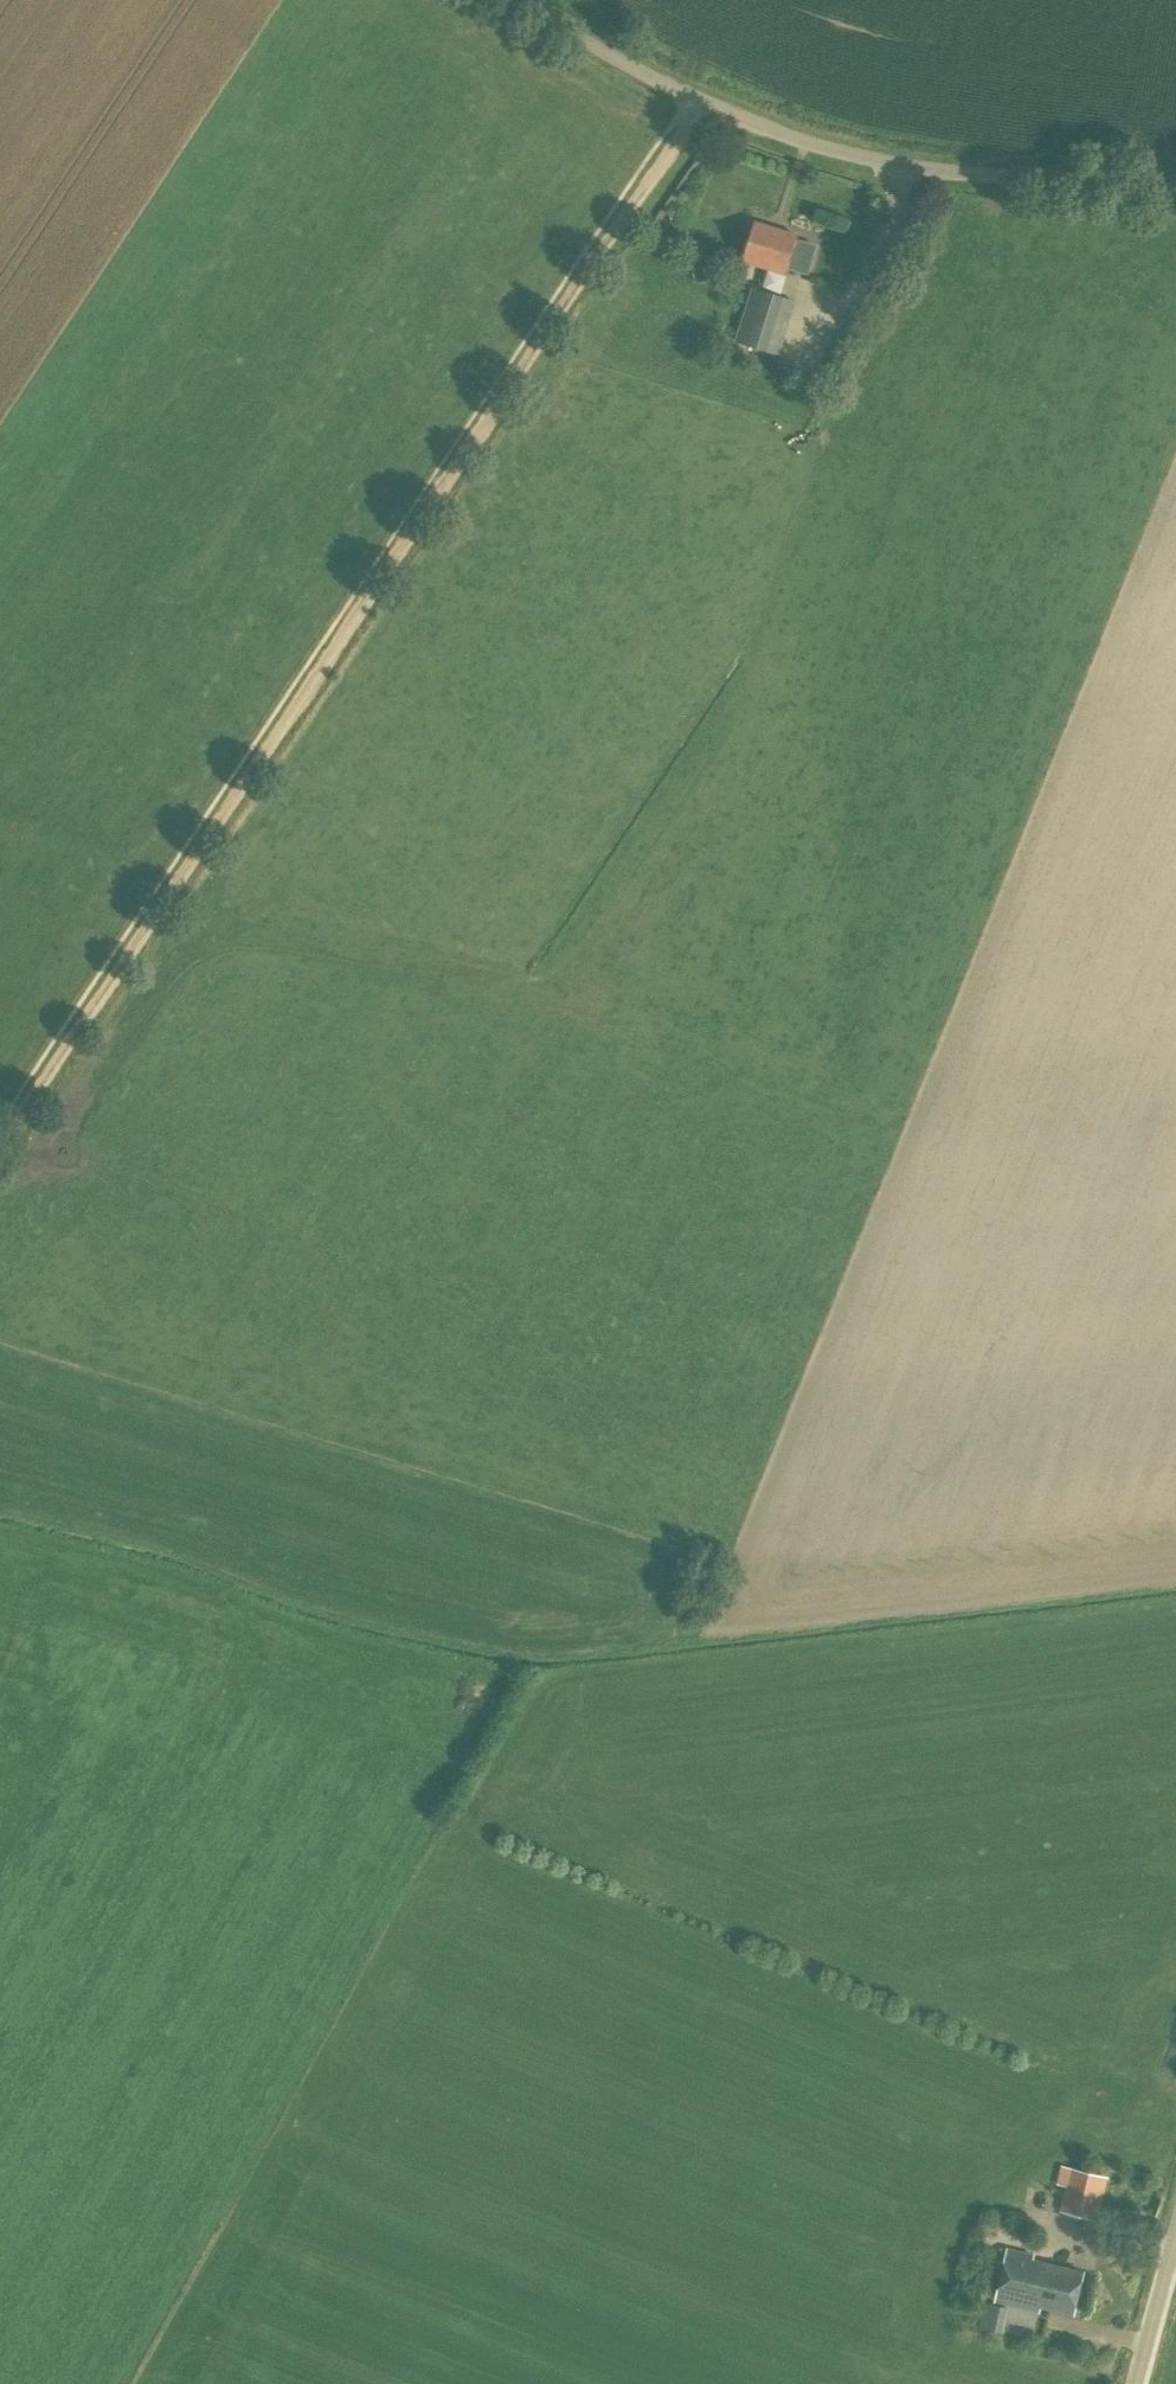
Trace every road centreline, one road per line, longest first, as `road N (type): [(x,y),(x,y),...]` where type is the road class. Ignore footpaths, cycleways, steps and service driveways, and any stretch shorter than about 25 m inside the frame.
road 1 (unclassified): [(0,1126),(705,105)]
road 2 (unclassified): [(1175,192),(898,167),(805,144),(705,105)]
road 3 (unclassified): [(705,105),(522,0)]
road 4 (unclassified): [(1138,2383),(1175,2225)]

